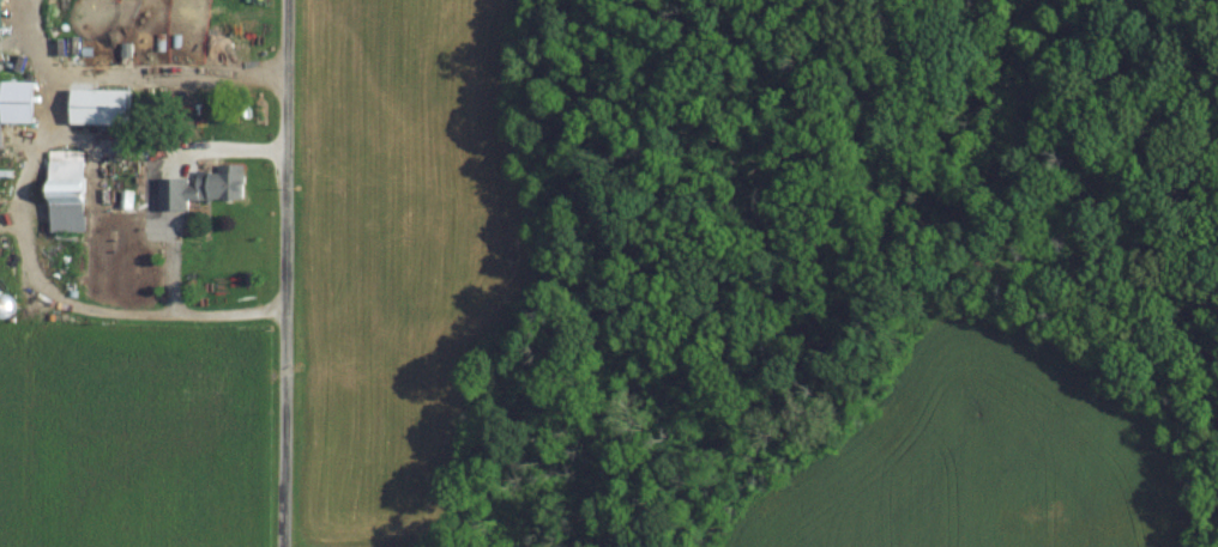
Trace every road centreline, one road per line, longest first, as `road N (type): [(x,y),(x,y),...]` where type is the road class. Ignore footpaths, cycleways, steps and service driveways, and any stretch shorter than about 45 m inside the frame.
road 1 (residential): [(284,546),(286,0)]

